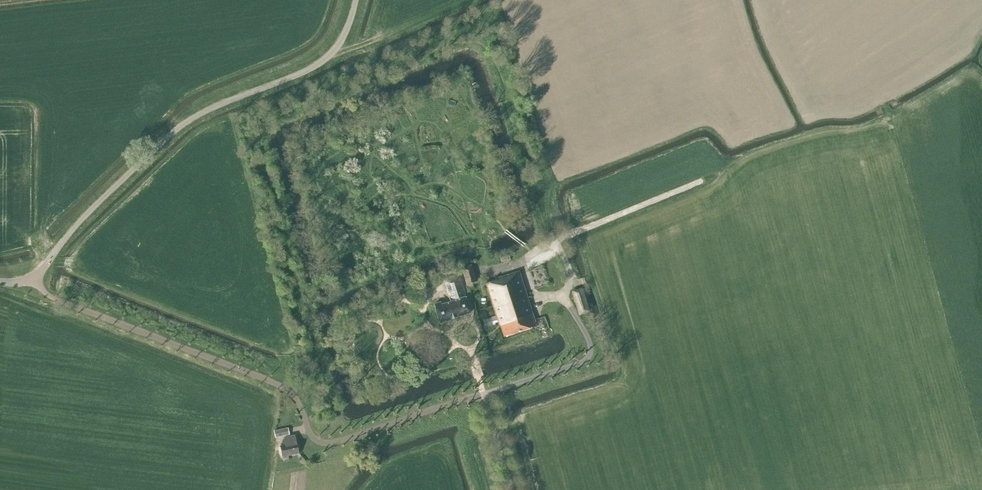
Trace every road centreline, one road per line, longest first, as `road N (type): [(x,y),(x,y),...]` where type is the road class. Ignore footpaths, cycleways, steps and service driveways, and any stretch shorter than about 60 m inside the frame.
road 1 (unclassified): [(33,278),(50,296),(287,390),(321,442),(484,395)]
road 2 (unclassified): [(33,278),(88,212),(184,123),(329,56),(355,0)]
road 3 (unclassified): [(484,395),(581,362),(590,350),(585,335)]

